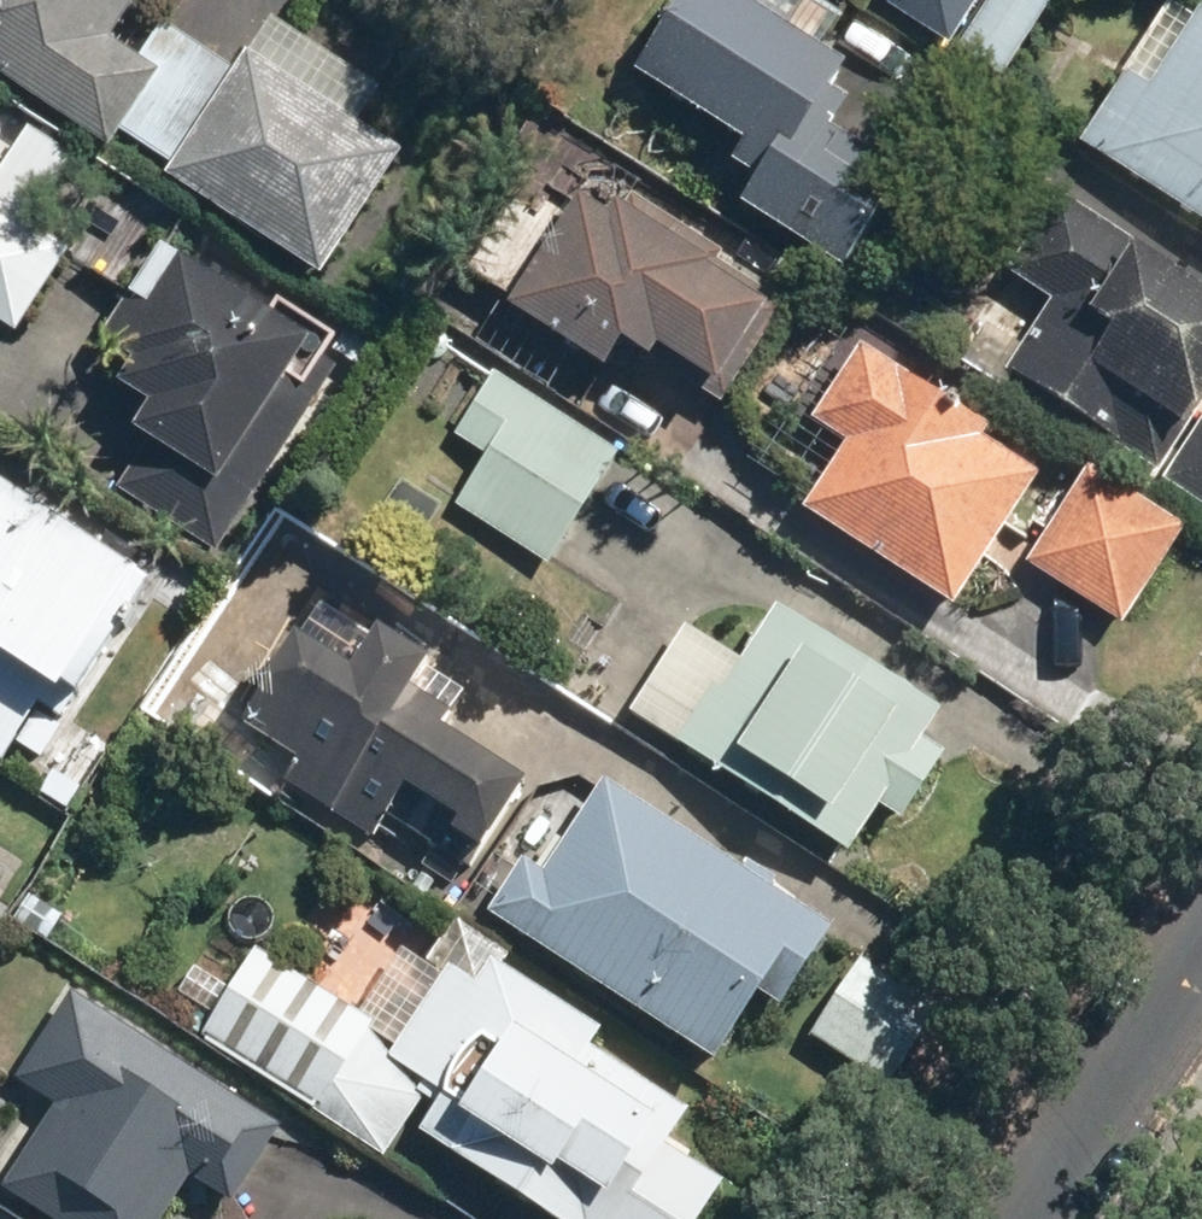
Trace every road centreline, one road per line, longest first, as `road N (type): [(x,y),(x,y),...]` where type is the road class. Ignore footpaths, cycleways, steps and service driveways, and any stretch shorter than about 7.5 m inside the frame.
road 1 (residential): [(1201,955),(1030,1218)]

